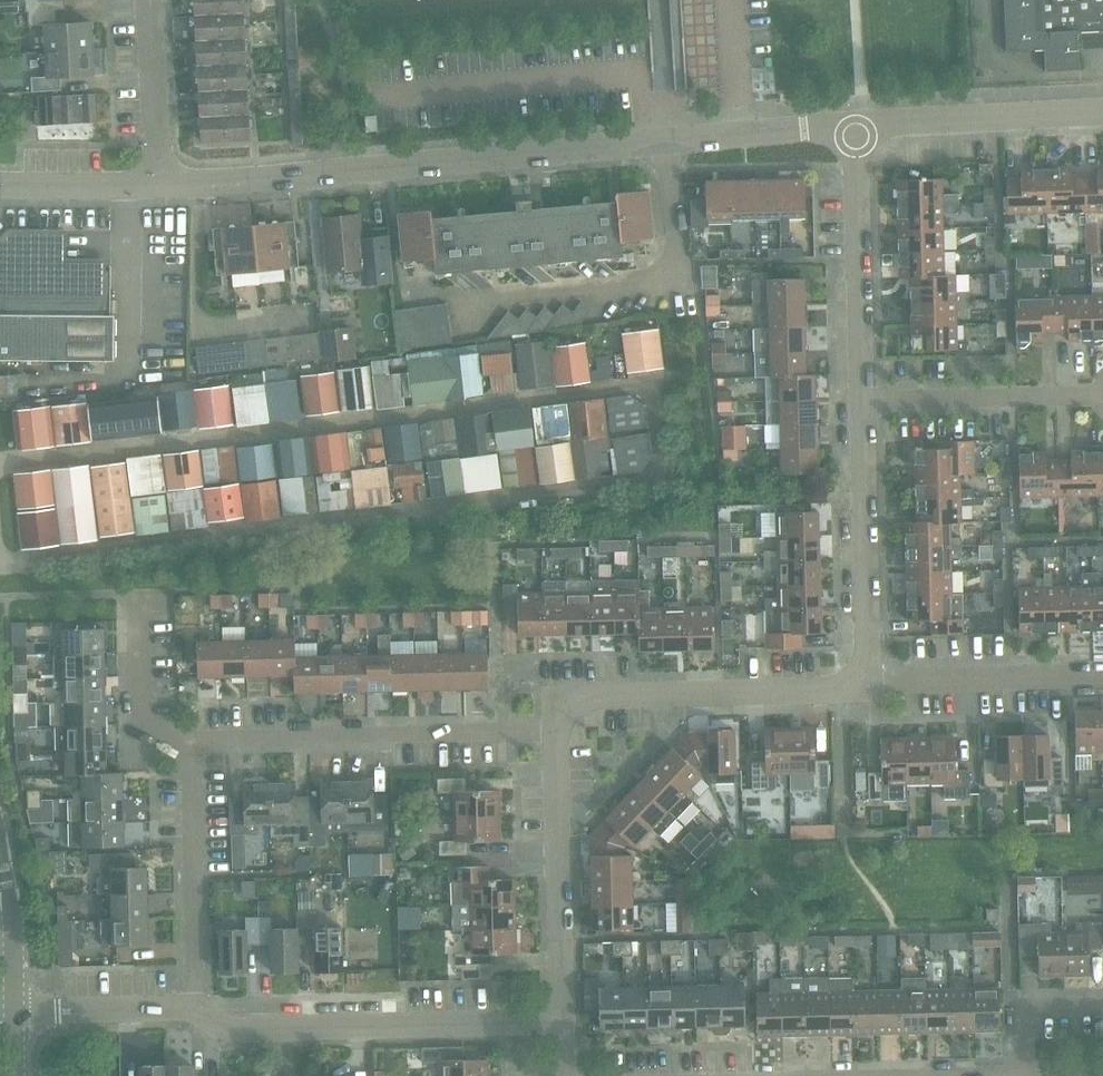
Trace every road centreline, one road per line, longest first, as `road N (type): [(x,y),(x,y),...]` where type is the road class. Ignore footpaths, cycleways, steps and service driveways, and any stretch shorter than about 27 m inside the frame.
road 1 (residential): [(855,125),(161,185)]
road 2 (residential): [(195,1008),(229,1028),(562,1020)]
road 3 (residential): [(556,731),(193,742)]
road 4 (residential): [(556,731),(555,699),(841,689),(868,681)]
road 5 (residential): [(562,1020),(556,731)]
road 6 (residential): [(868,681),(862,401)]
road 7 (residential): [(862,401),(855,125)]
road 8 (residential): [(195,1008),(193,742)]
road 9 (residential): [(1102,111),(855,125)]
road 10 (residential): [(862,401),(1102,397)]
road 11 (residential): [(868,681),(1102,679)]
road 12 (residential): [(161,185),(151,0)]
road 13 (residential): [(193,742),(175,742),(140,709),(137,593)]
road 14 (residential): [(13,1012),(195,1008)]
road 15 (tertiary): [(13,1012),(12,916),(0,849)]
road 16 (residential): [(161,185),(0,184)]
road 17 (residential): [(1022,1075),(1022,1008),(1102,1006)]

